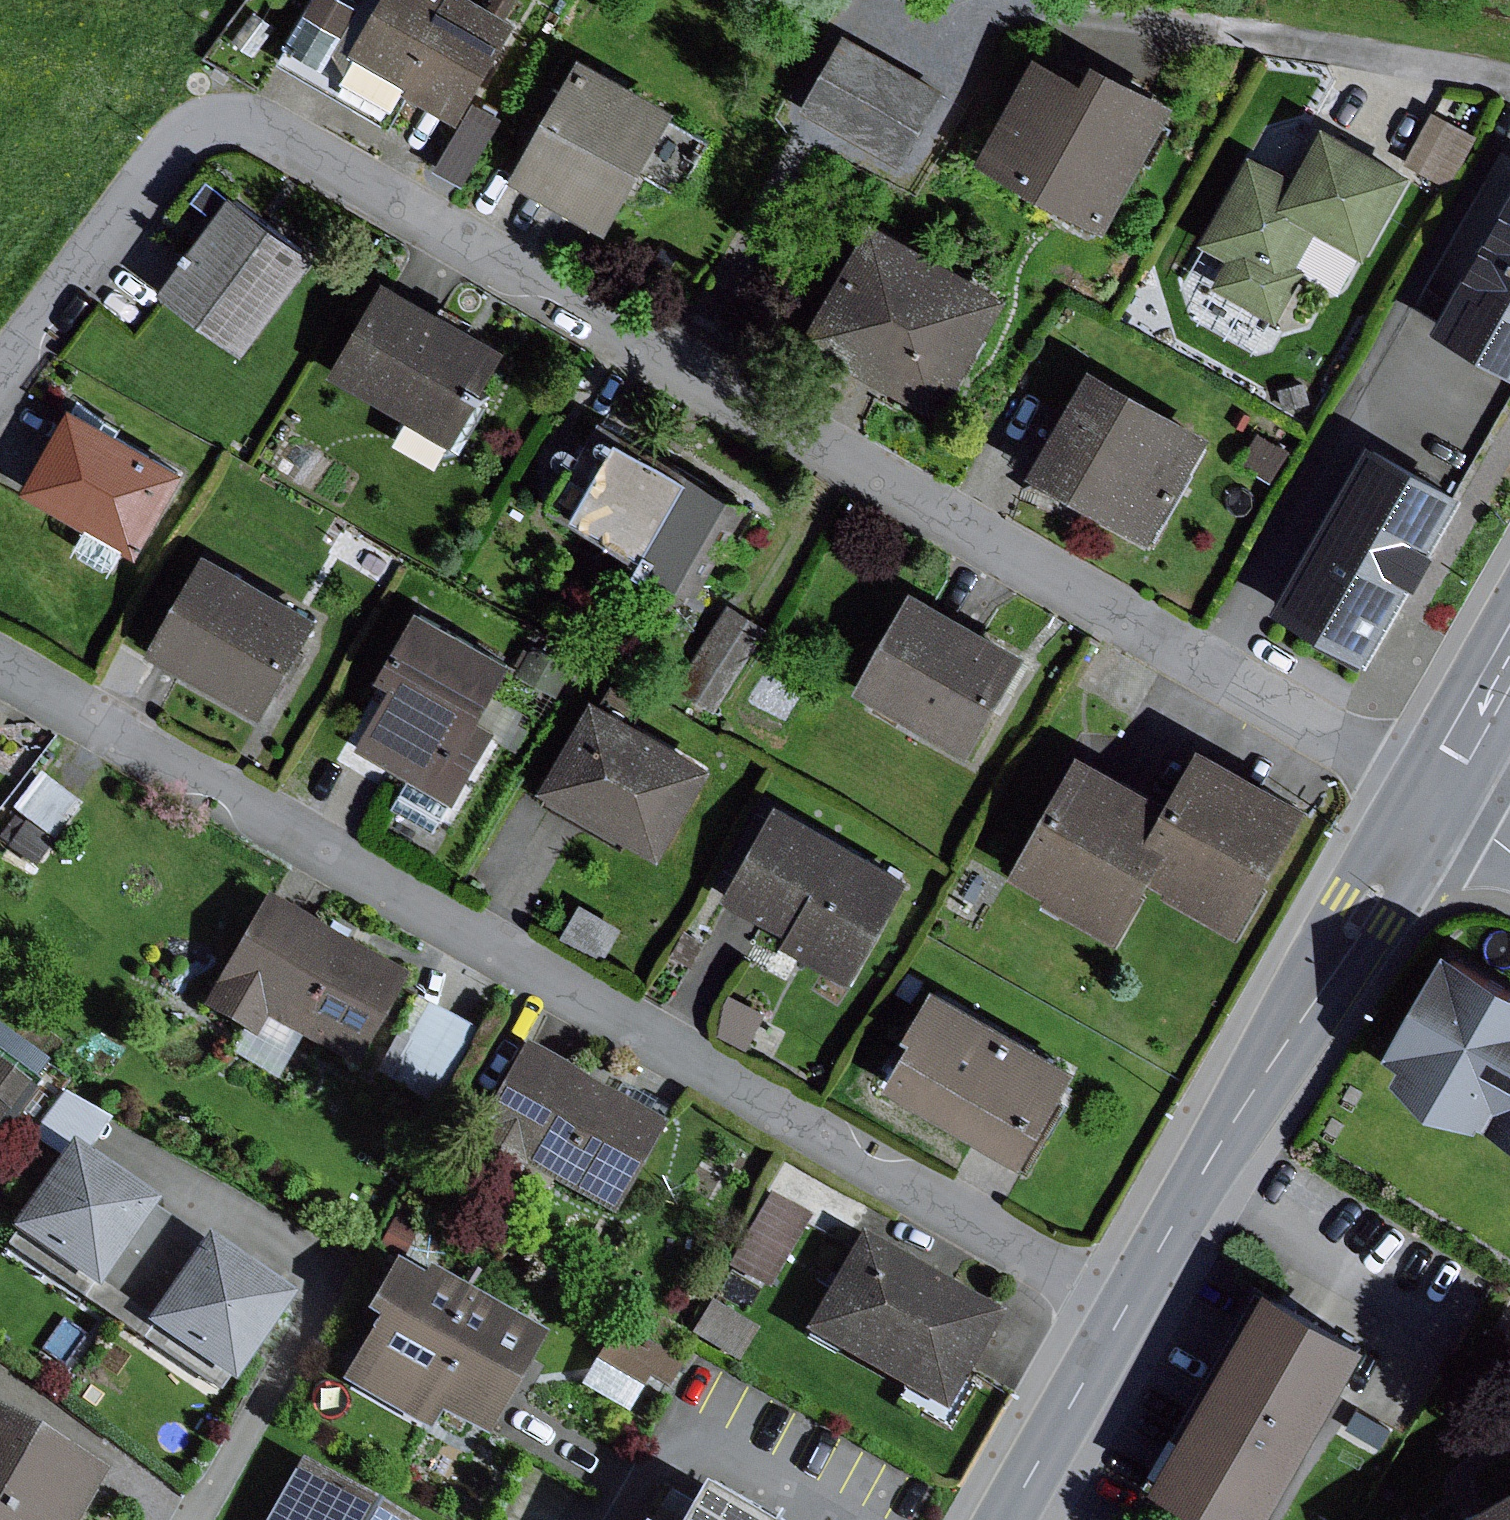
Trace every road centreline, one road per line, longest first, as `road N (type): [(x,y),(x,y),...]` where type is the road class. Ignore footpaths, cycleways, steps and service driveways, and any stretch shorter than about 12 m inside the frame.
road 1 (residential): [(1435,798),(270,127),(237,118),(203,123),(174,144),(0,377)]
road 2 (residential): [(1126,1308),(0,663)]
road 3 (tertiary): [(1126,1308),(1435,798)]
road 4 (tertiary): [(1004,1519),(1126,1308)]
road 5 (tertiary): [(1435,798),(1509,665)]

